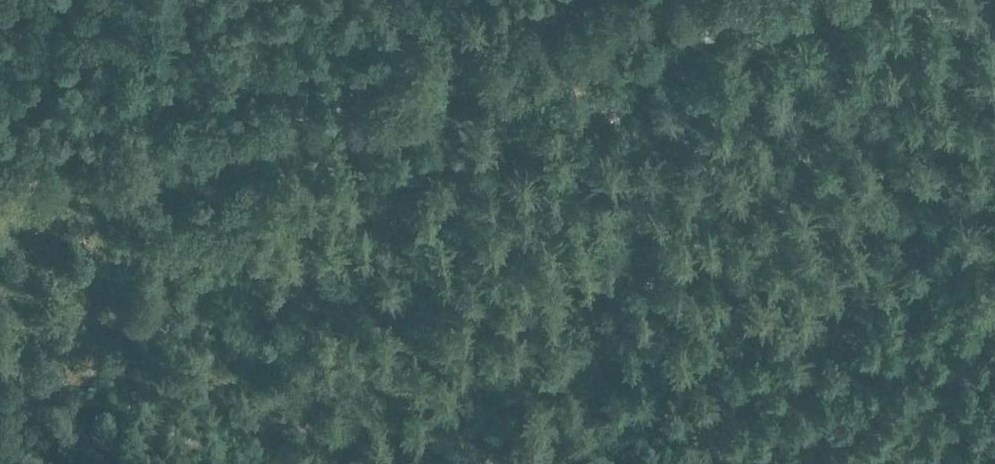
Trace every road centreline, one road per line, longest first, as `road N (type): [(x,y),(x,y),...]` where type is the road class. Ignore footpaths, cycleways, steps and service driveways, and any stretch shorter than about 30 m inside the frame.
road 1 (track): [(88,182),(716,39)]
road 2 (track): [(504,463),(994,304)]
road 3 (track): [(629,463),(488,90)]
road 4 (track): [(88,182),(117,321),(122,463)]
road 5 (track): [(716,39),(841,0)]

